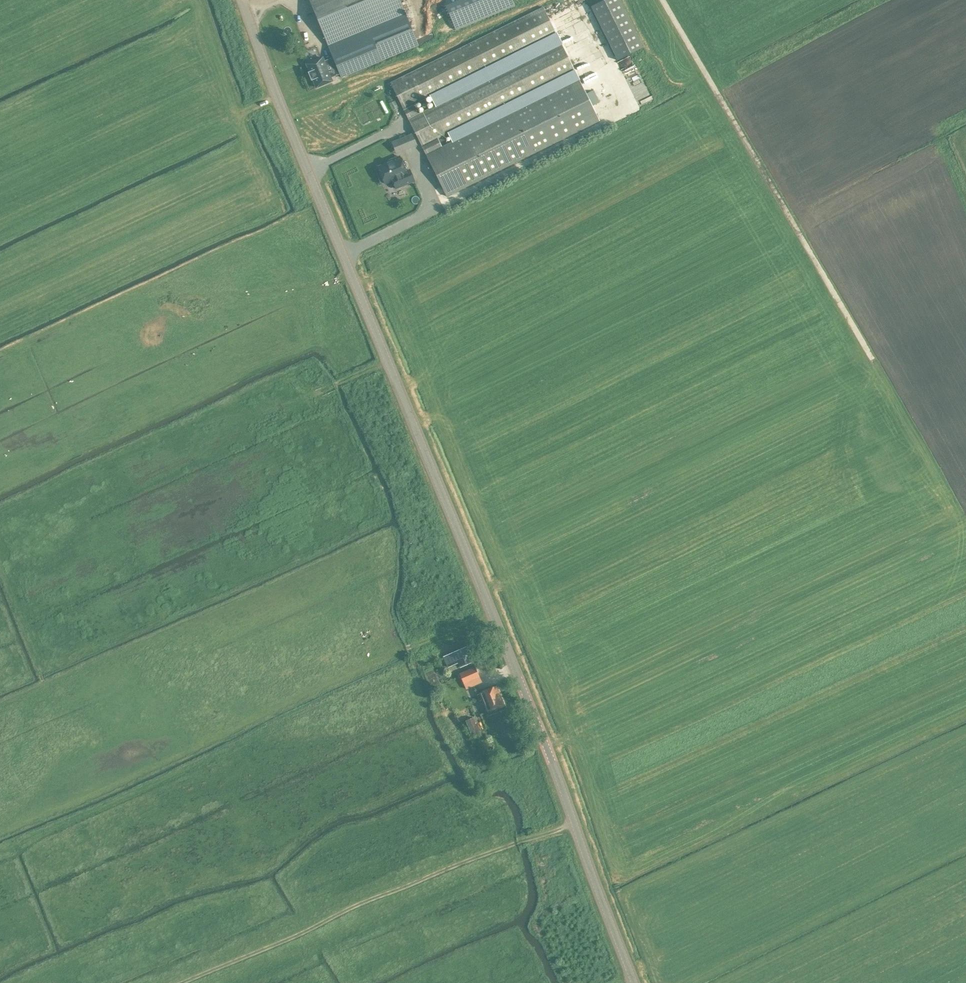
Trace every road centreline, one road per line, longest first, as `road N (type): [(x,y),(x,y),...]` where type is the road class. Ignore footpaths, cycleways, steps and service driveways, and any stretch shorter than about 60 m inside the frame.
road 1 (tertiary): [(636,982),(242,0)]
road 2 (track): [(574,824),(179,982)]

